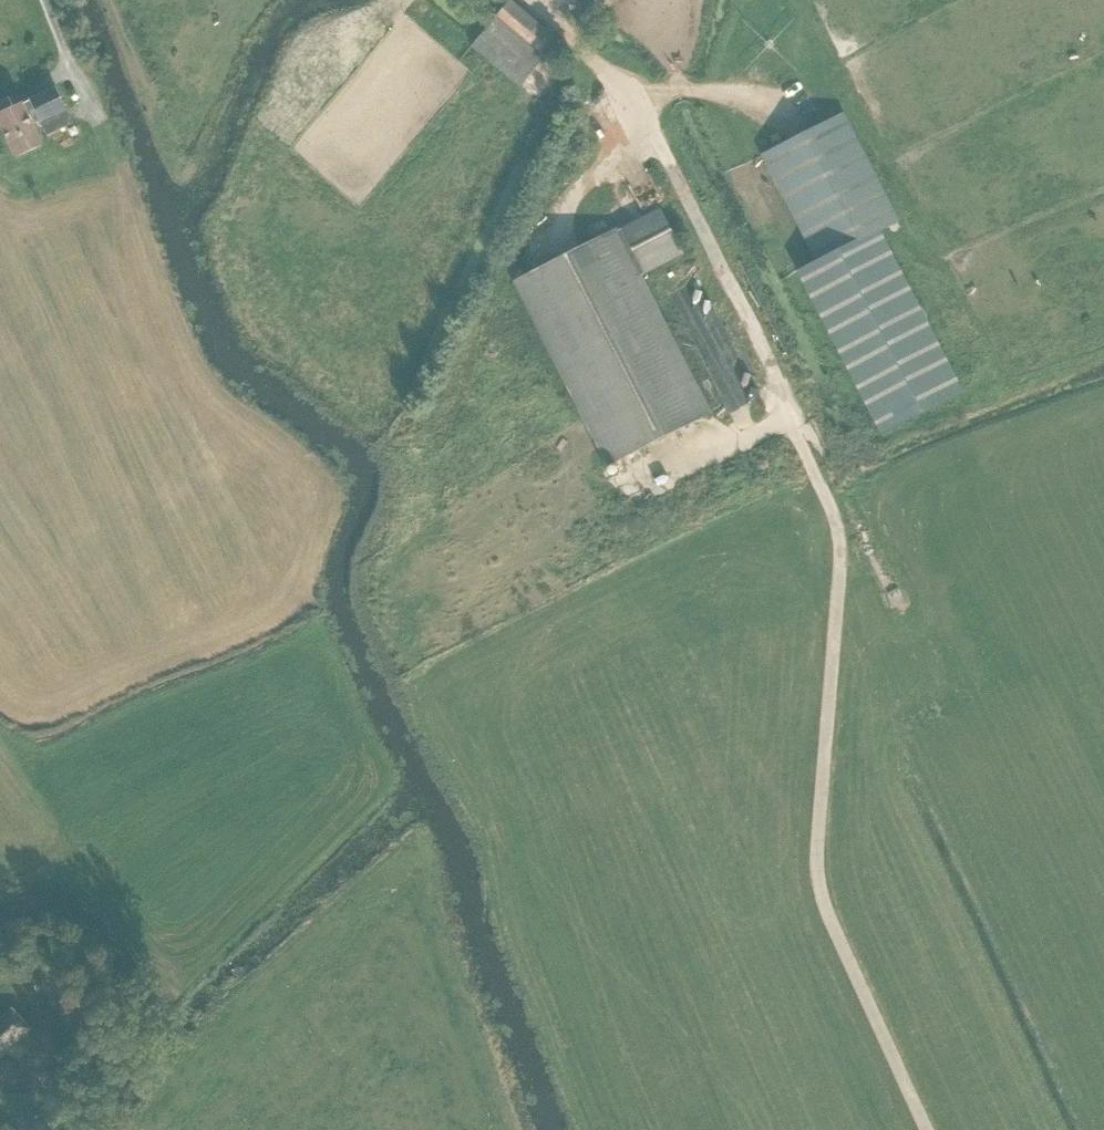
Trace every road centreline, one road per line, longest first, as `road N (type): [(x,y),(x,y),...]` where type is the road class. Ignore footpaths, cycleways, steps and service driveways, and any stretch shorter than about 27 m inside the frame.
road 1 (track): [(583,26),(627,80),(837,521),(820,891),(926,1129)]

